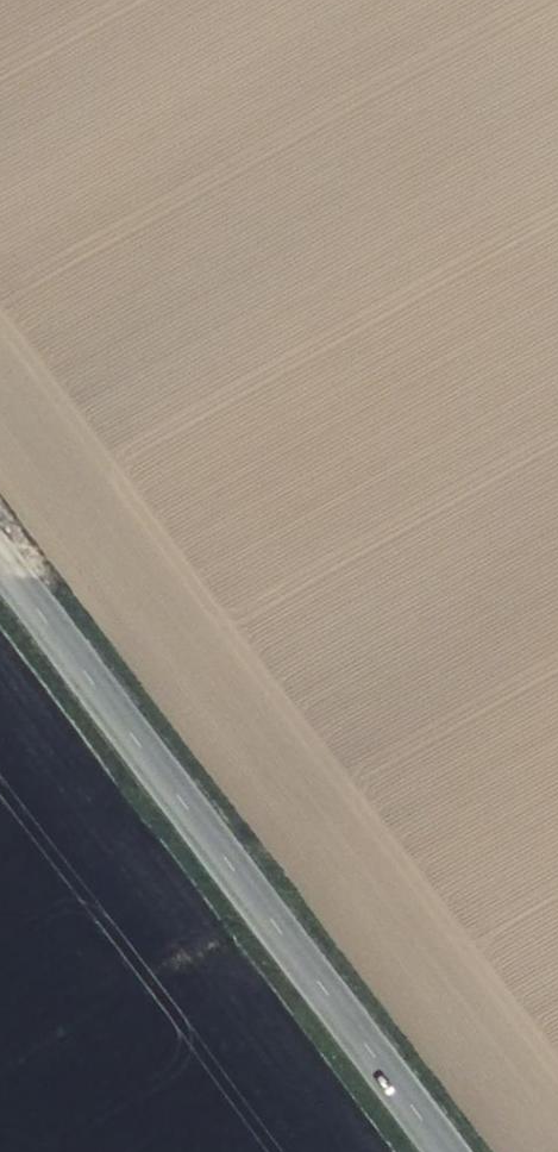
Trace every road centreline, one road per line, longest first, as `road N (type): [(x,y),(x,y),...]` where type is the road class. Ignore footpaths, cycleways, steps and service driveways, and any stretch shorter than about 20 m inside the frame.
road 1 (secondary): [(446,1151),(0,559)]

